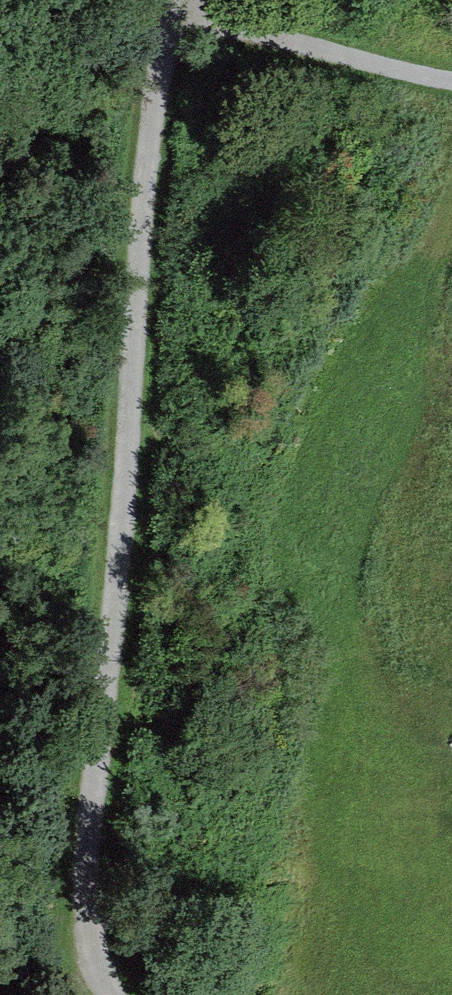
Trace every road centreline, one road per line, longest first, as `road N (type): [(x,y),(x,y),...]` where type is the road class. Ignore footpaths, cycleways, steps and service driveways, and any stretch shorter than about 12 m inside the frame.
road 1 (track): [(120,994),(88,944),(90,821),(163,0)]
road 2 (track): [(451,83),(188,0)]

